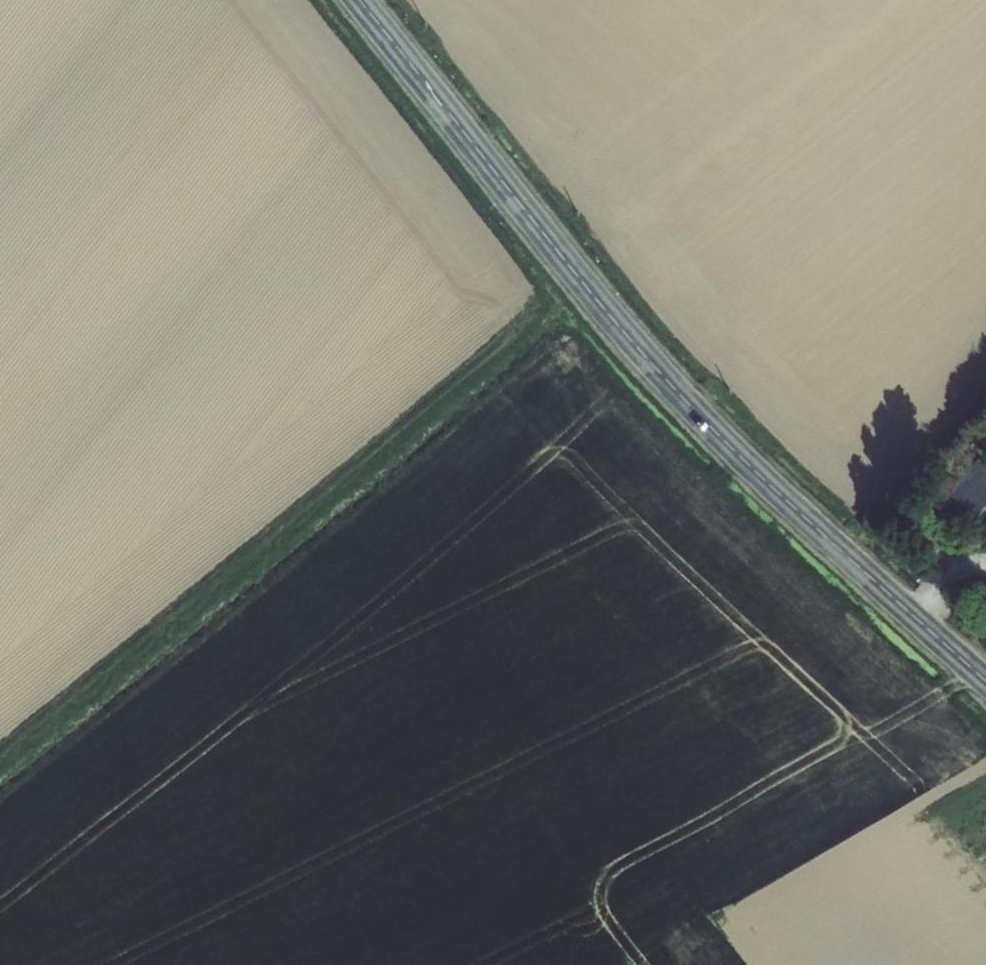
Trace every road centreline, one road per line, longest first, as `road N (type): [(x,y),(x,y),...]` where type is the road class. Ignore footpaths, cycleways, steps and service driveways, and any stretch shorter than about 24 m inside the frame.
road 1 (tertiary): [(985,679),(771,485),(660,371),(360,0)]

